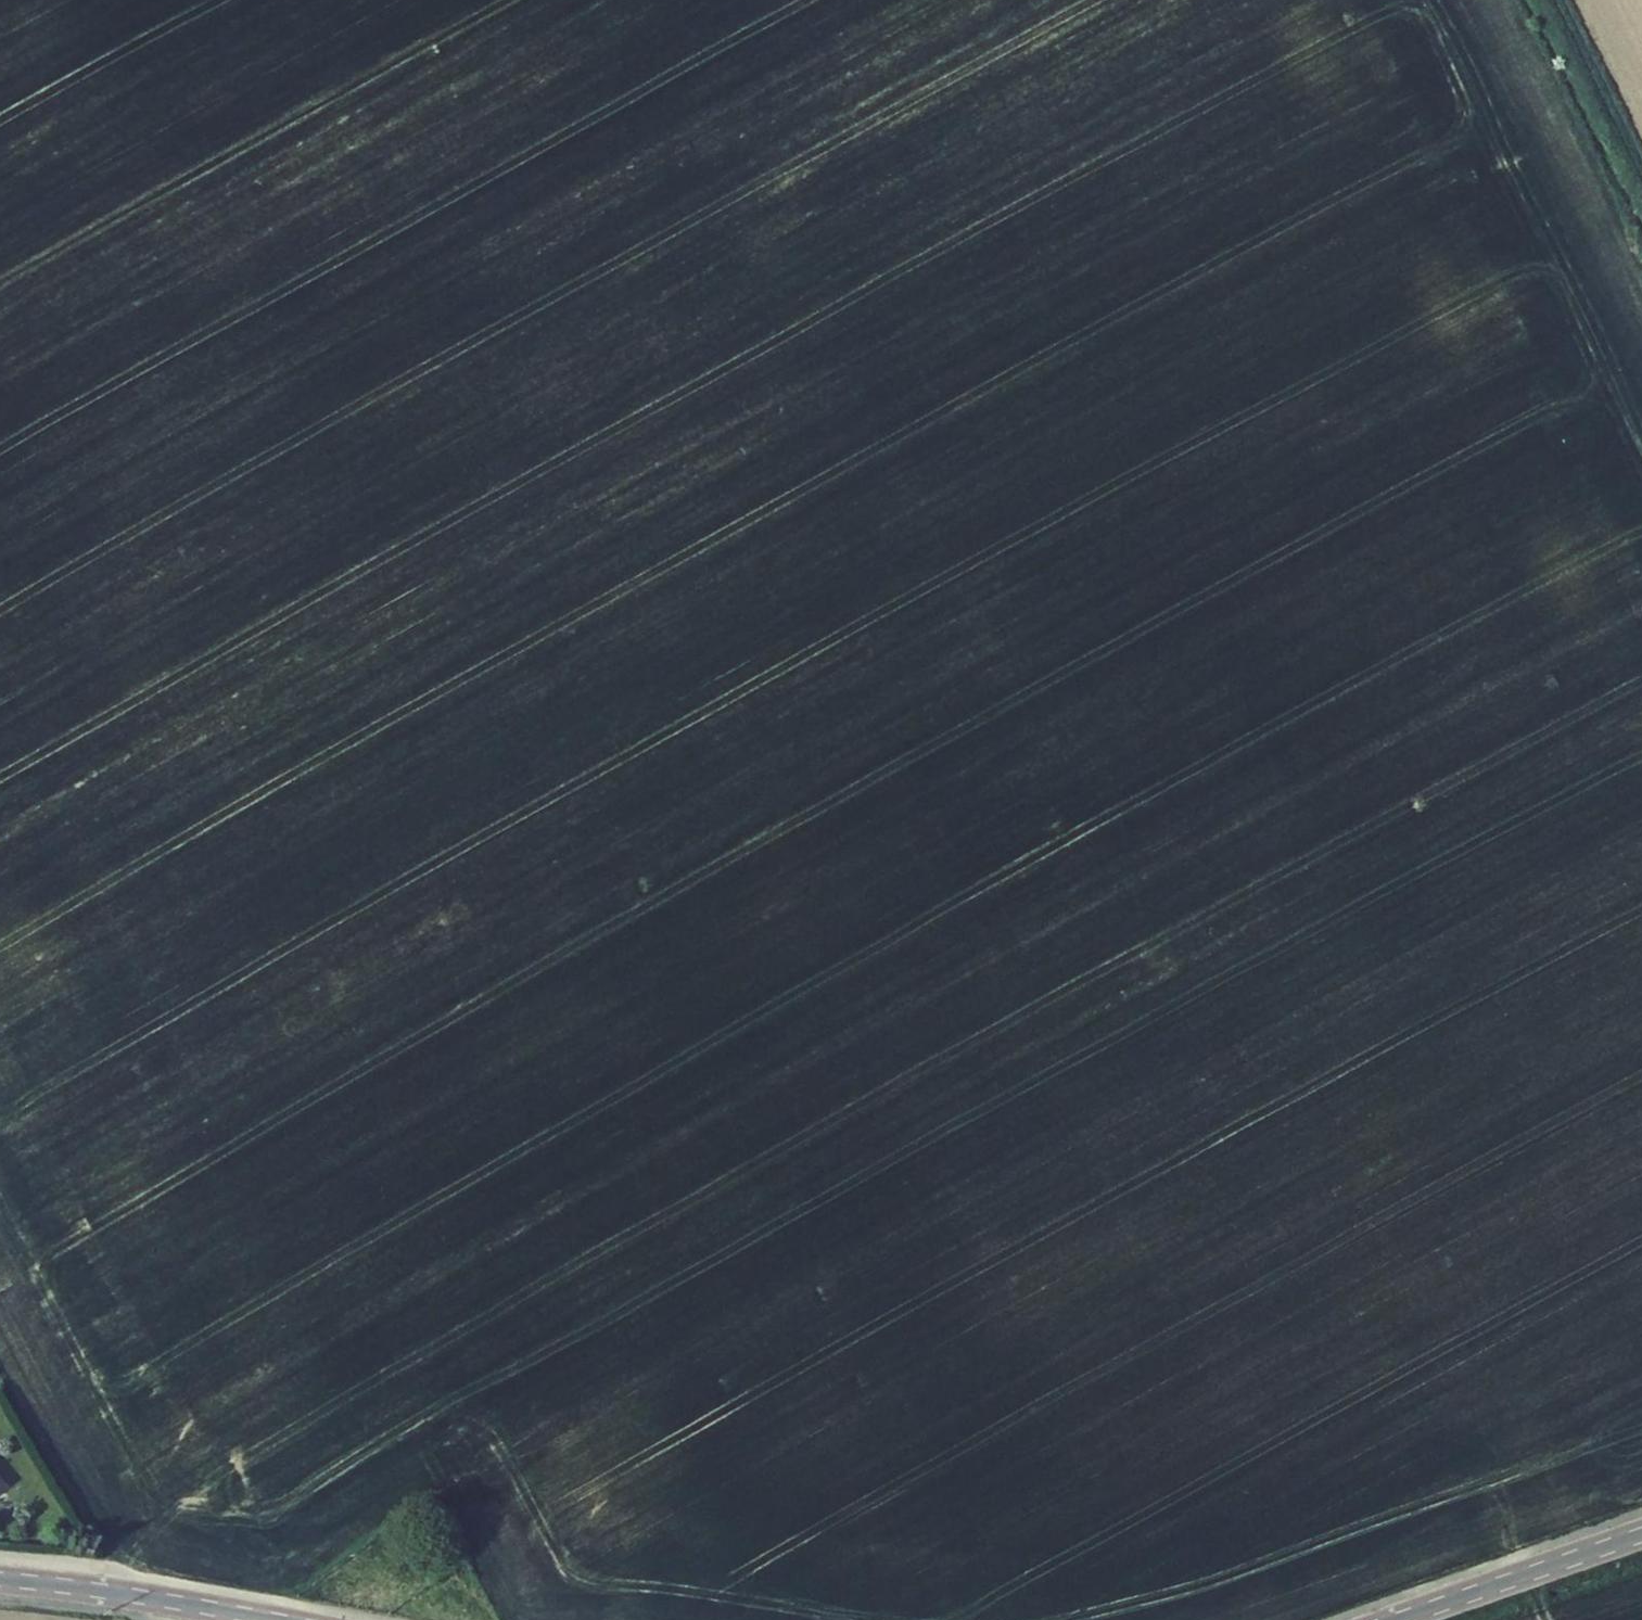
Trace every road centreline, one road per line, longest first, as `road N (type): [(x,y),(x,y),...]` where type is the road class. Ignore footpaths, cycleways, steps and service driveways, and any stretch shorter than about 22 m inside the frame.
road 1 (tertiary): [(0,1579),(275,1619)]
road 2 (tertiary): [(1397,1619),(1641,1535)]
road 3 (track): [(1554,0),(1641,179)]

